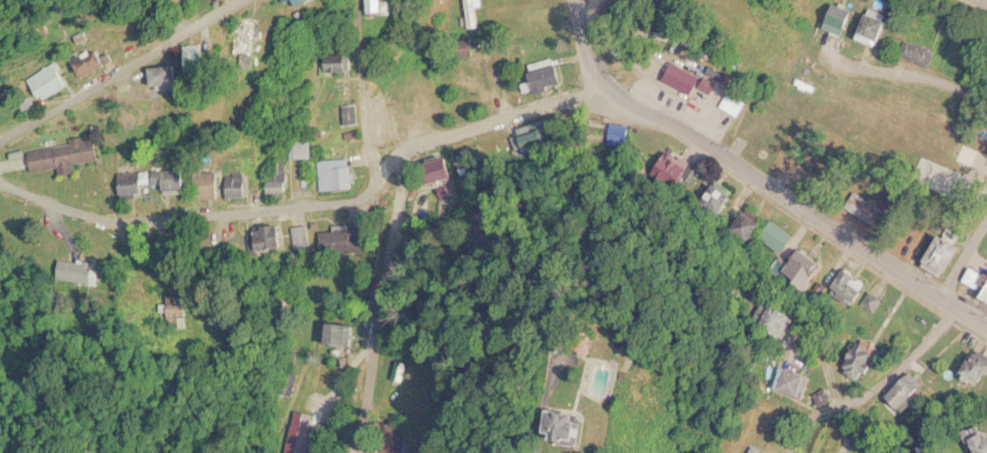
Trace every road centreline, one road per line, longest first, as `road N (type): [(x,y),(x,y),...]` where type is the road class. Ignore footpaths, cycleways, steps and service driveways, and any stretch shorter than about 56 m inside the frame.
road 1 (residential): [(986,325),(681,125),(609,88)]
road 2 (residential): [(358,452),(372,163)]
road 3 (residential): [(0,138),(241,0)]
road 4 (residential): [(372,193),(350,203),(120,222)]
road 5 (residential): [(609,88),(372,163)]
road 6 (residential): [(957,308),(838,404),(800,452)]
road 7 (residential): [(986,102),(924,77),(853,64),(827,48)]
road 8 (residential): [(372,163),(358,0)]
road 9 (residential): [(120,222),(36,194),(0,169)]

